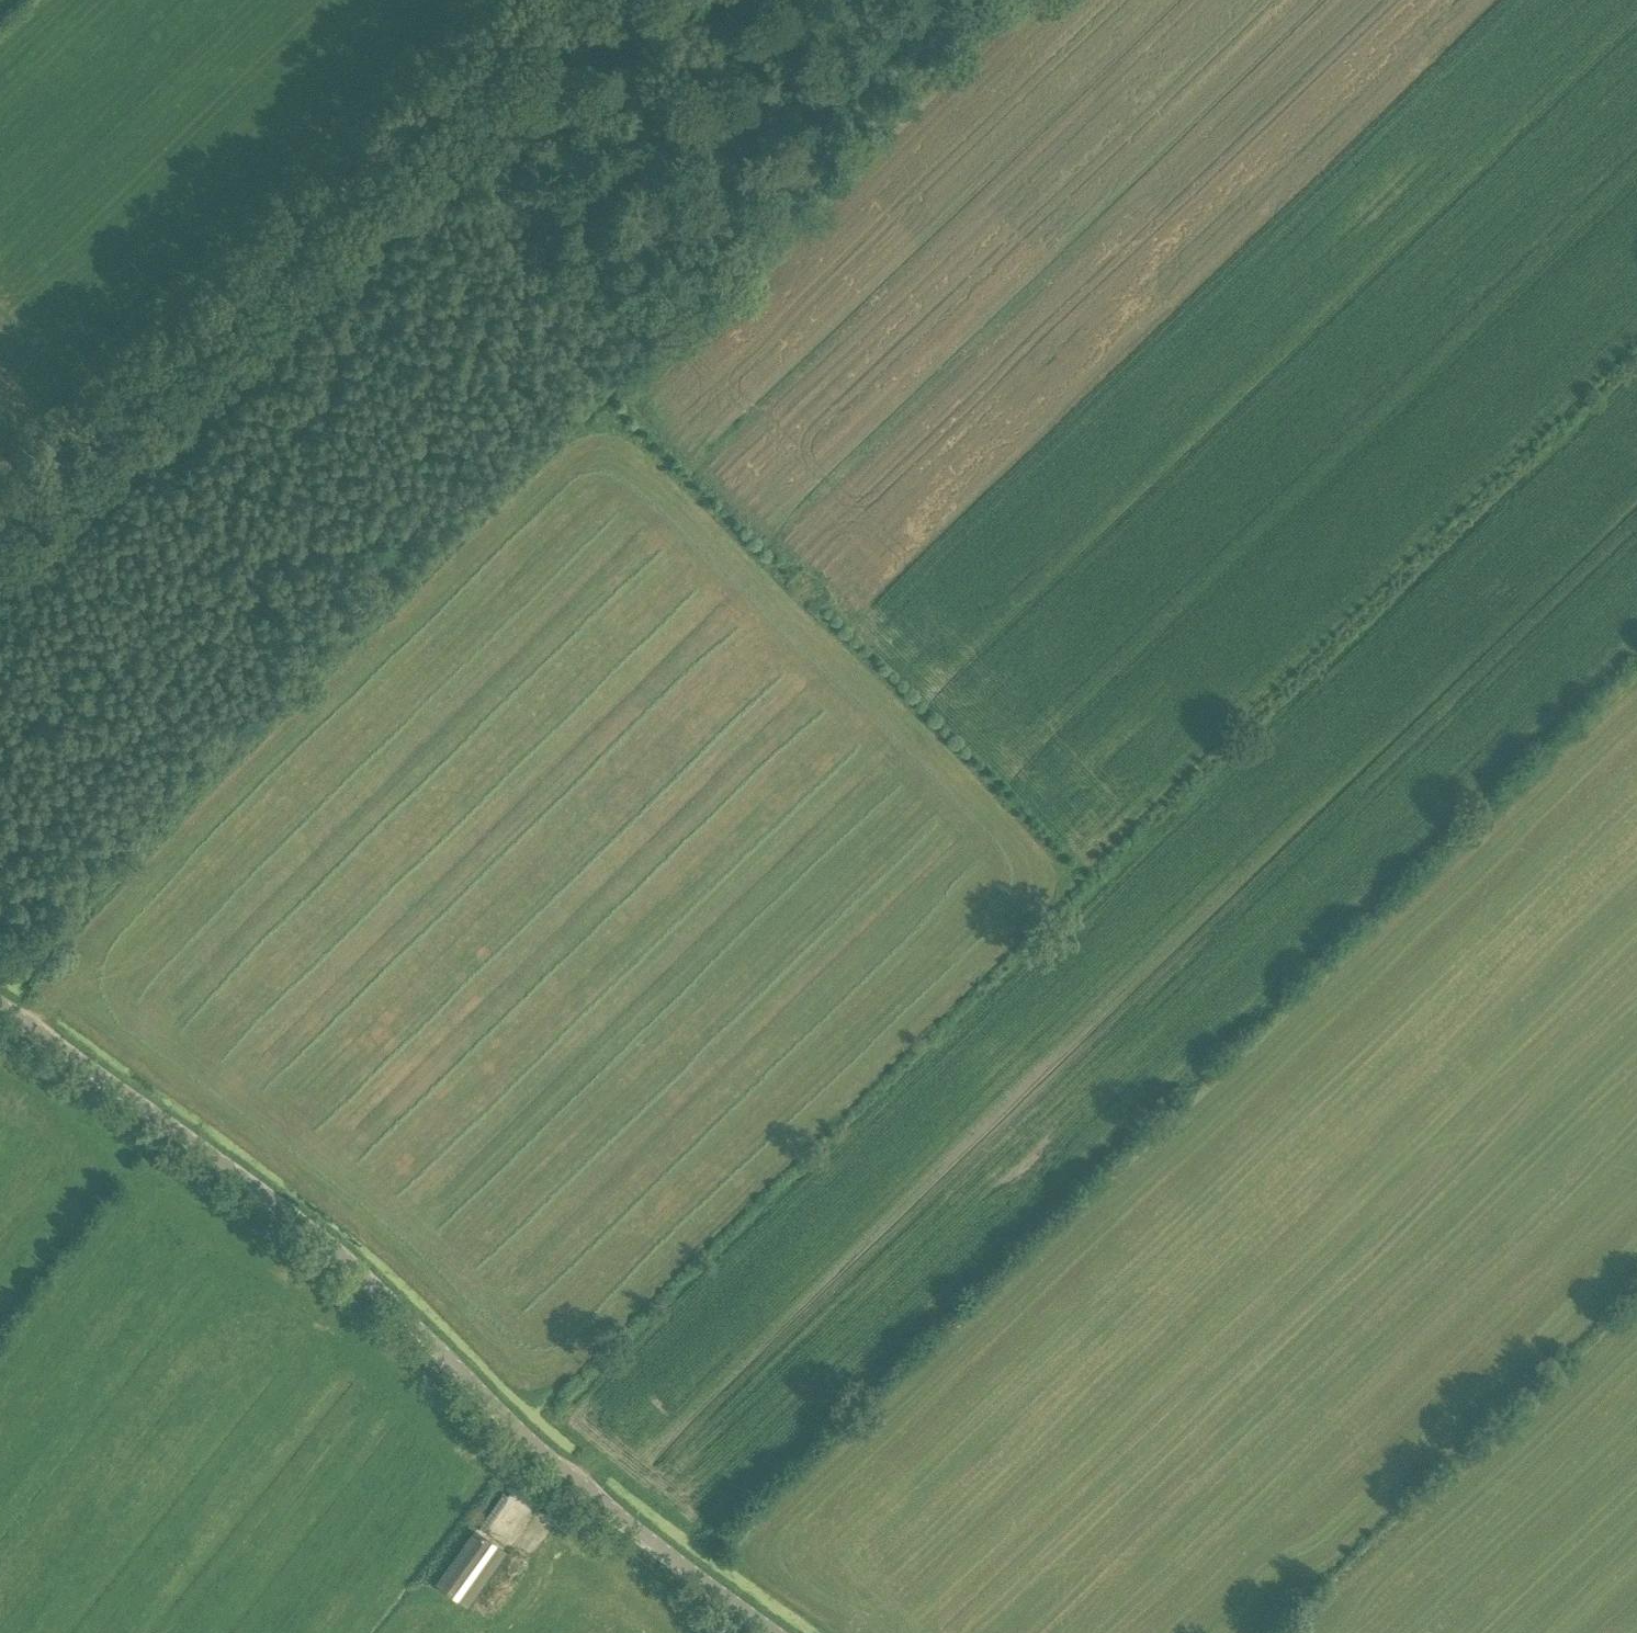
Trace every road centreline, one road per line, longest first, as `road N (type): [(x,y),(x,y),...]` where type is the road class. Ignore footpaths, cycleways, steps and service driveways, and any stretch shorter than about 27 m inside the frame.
road 1 (unclassified): [(786,1632),(565,1473),(314,1235),(0,1003)]
road 2 (unclassified): [(0,528),(548,0)]

